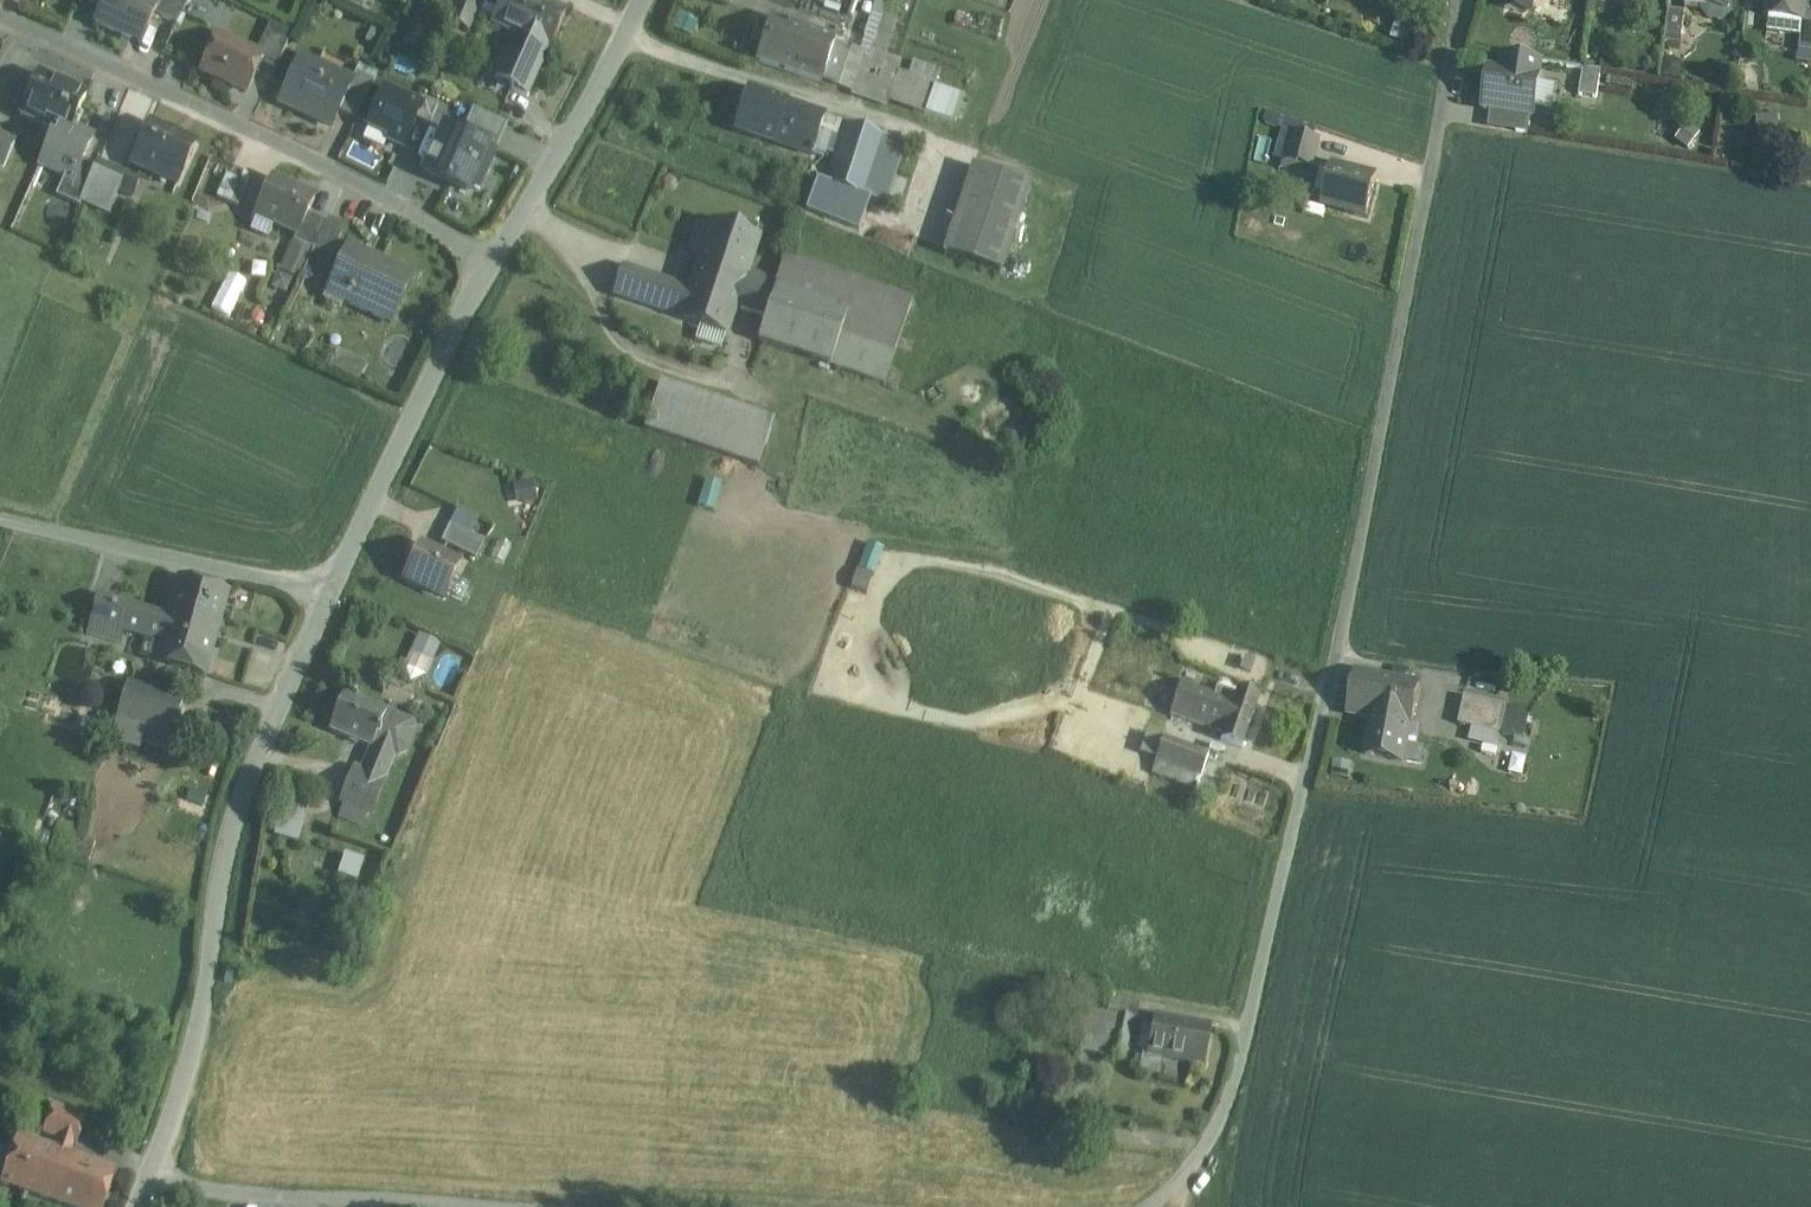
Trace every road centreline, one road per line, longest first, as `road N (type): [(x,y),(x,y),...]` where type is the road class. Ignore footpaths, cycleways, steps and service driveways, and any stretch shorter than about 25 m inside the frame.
road 1 (residential): [(1434,123),(1345,577),(1204,1206)]
road 2 (residential): [(322,595),(250,792),(196,1038),(152,1180)]
road 3 (residential): [(492,262),(279,143),(0,18)]
road 4 (residential): [(533,1206),(152,1180)]
road 5 (residential): [(492,262),(322,595)]
road 6 (residential): [(322,595),(0,528)]
road 7 (residential): [(645,0),(492,262)]
road 8 (residential): [(1434,123),(1462,0)]

